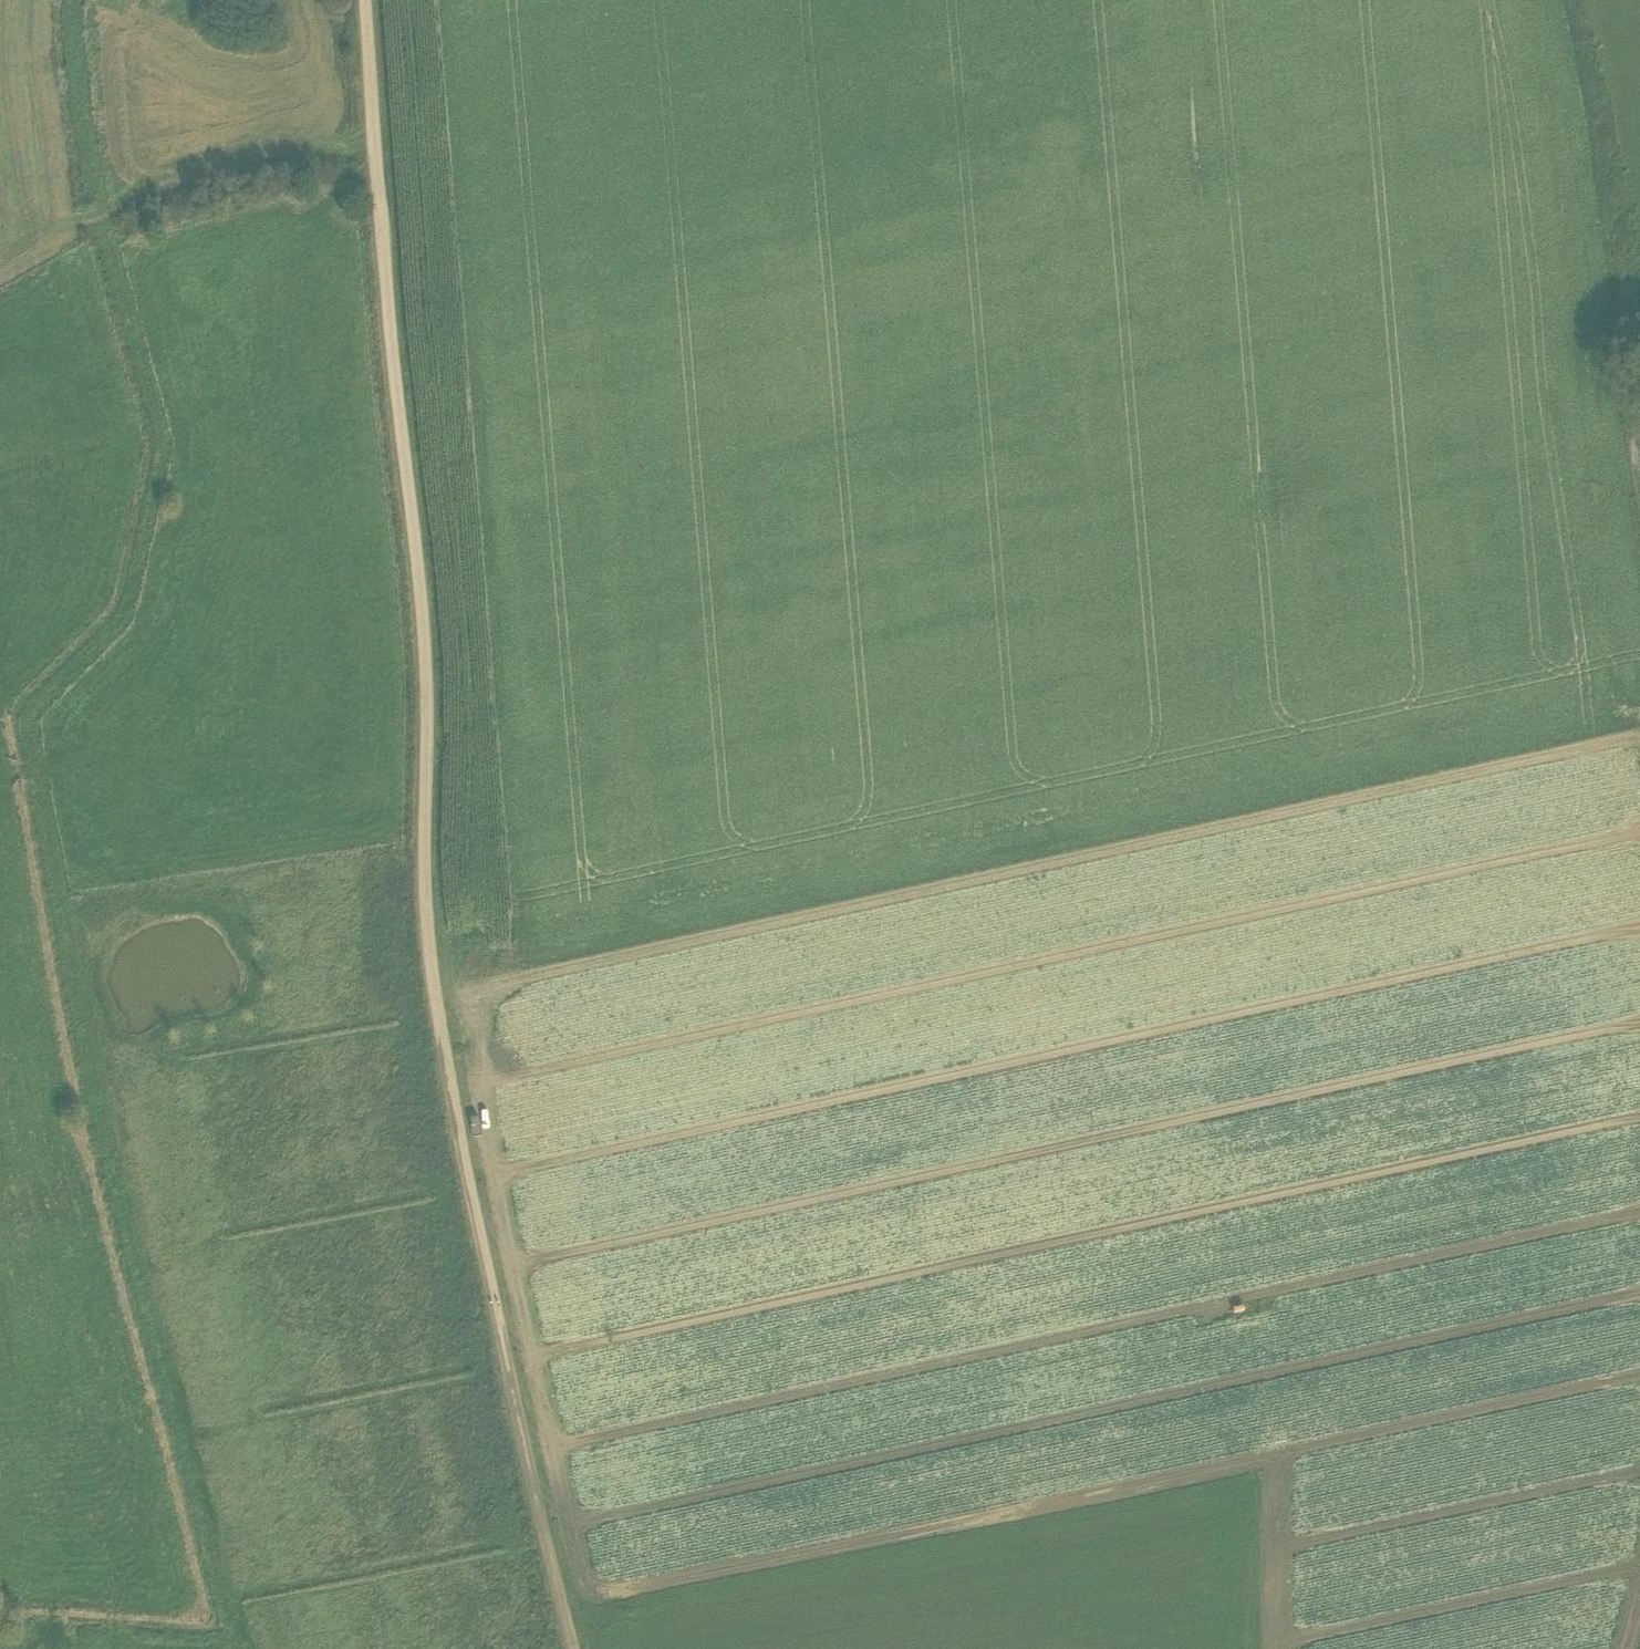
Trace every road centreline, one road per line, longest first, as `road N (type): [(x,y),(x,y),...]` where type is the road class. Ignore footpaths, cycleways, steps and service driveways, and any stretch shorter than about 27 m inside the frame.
road 1 (track): [(367,0),(387,289),(427,665),(427,940),(452,1102),(572,1648)]
road 2 (track): [(76,0),(85,129),(103,214),(49,248)]

